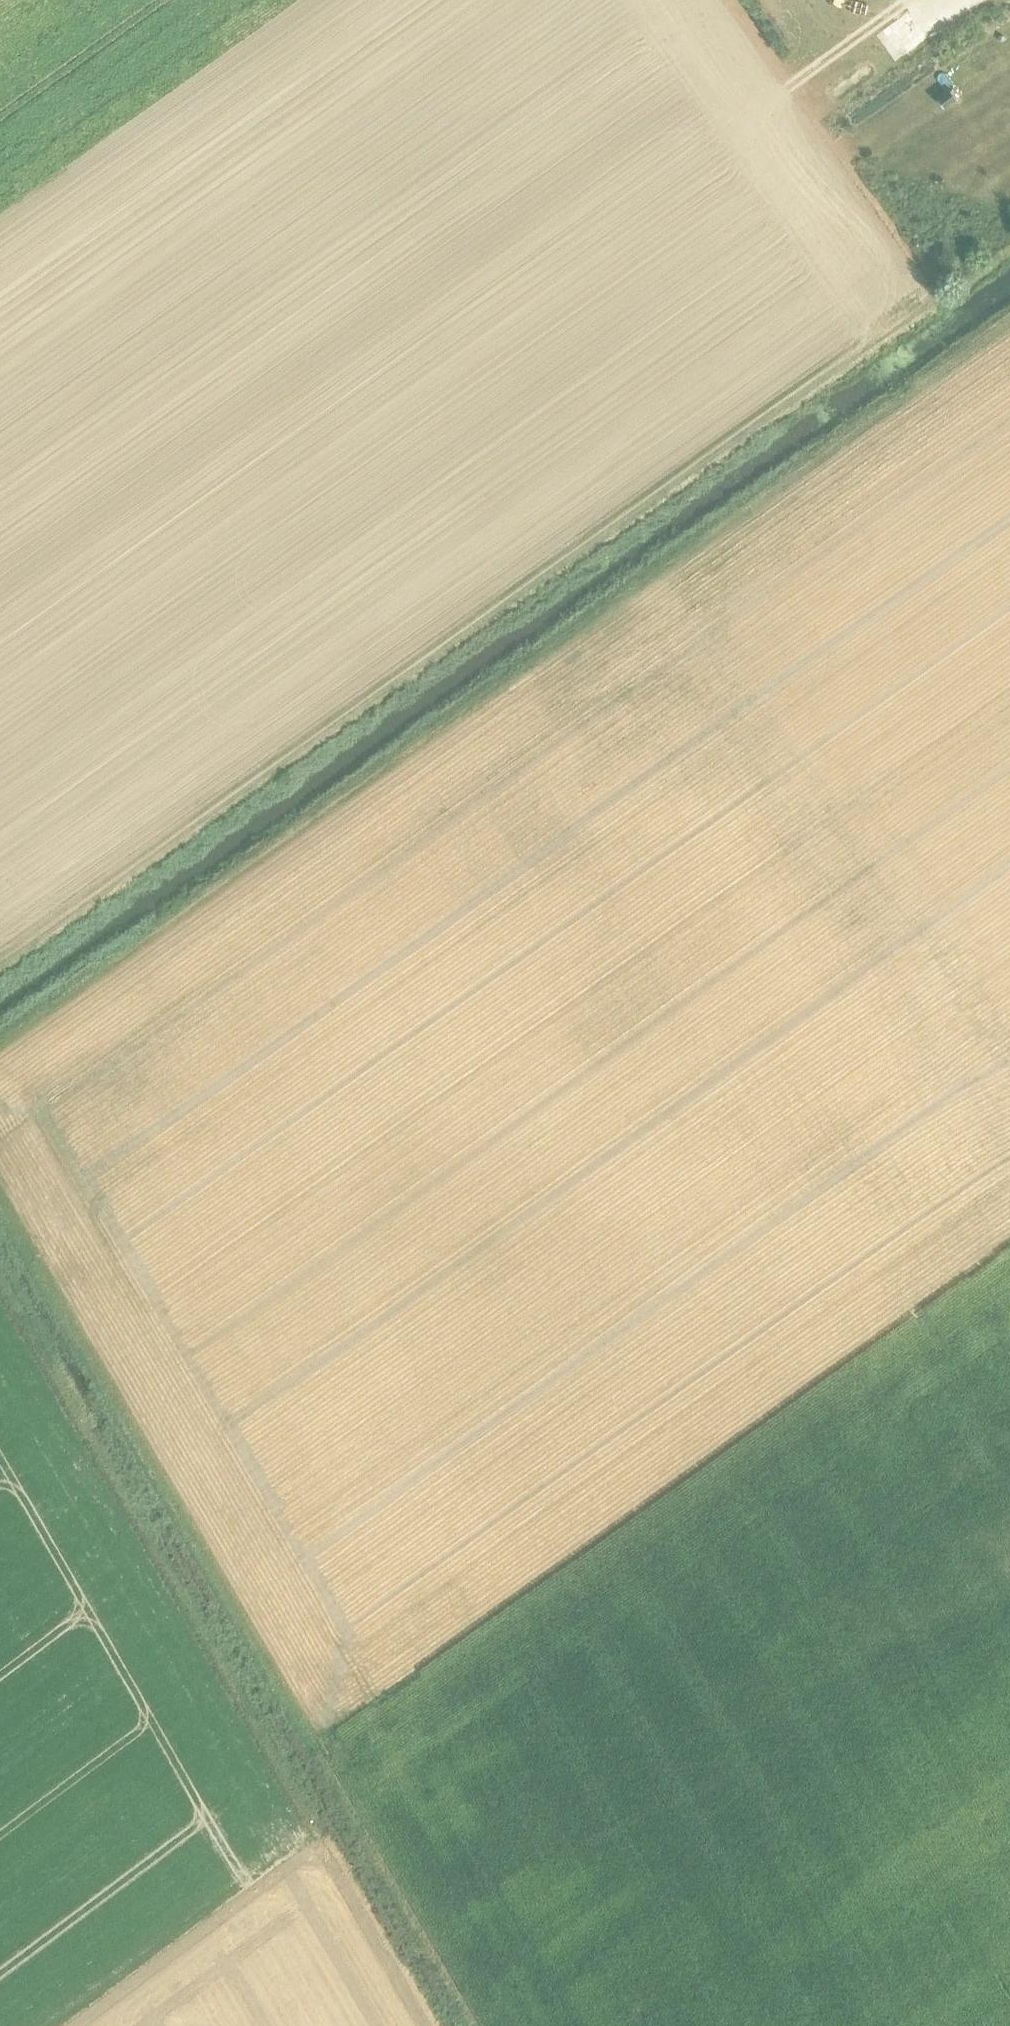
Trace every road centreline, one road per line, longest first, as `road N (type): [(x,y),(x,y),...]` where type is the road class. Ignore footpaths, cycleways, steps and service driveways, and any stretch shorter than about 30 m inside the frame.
road 1 (track): [(904,5),(784,89)]

